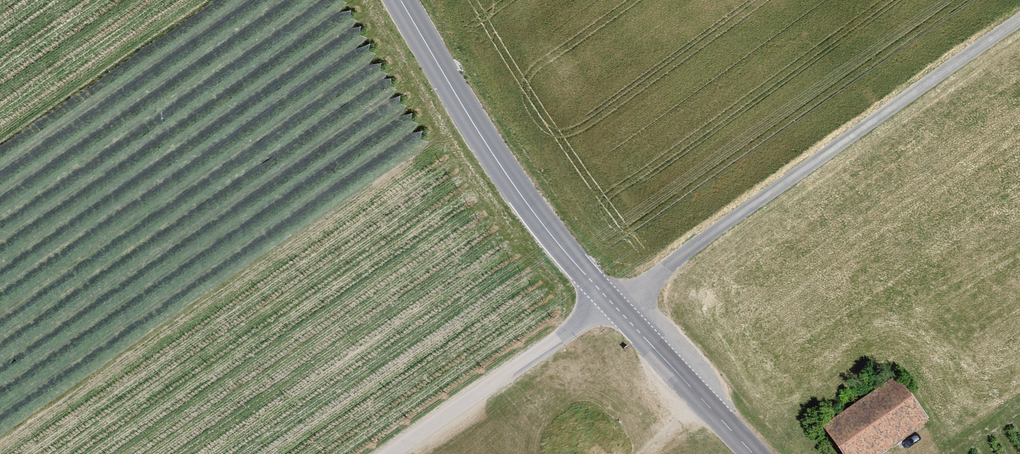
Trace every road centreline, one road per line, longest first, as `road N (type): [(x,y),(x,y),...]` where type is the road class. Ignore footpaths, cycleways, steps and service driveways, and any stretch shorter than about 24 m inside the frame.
road 1 (track): [(1019,33),(408,453)]
road 2 (tertiary): [(743,453),(614,318),(466,115),(397,0)]

